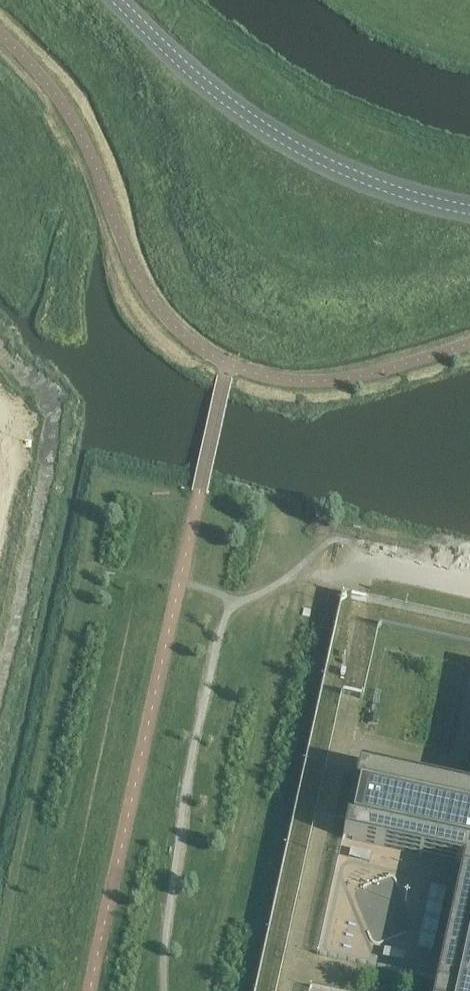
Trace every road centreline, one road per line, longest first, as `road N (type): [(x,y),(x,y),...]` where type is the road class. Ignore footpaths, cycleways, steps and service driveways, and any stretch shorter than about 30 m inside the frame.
road 1 (tertiary): [(469,209),(376,183),(296,146),(200,78),(118,0)]
road 2 (unclassified): [(0,676),(48,437),(42,402),(0,368)]
road 3 (unclassified): [(469,584),(344,555)]

